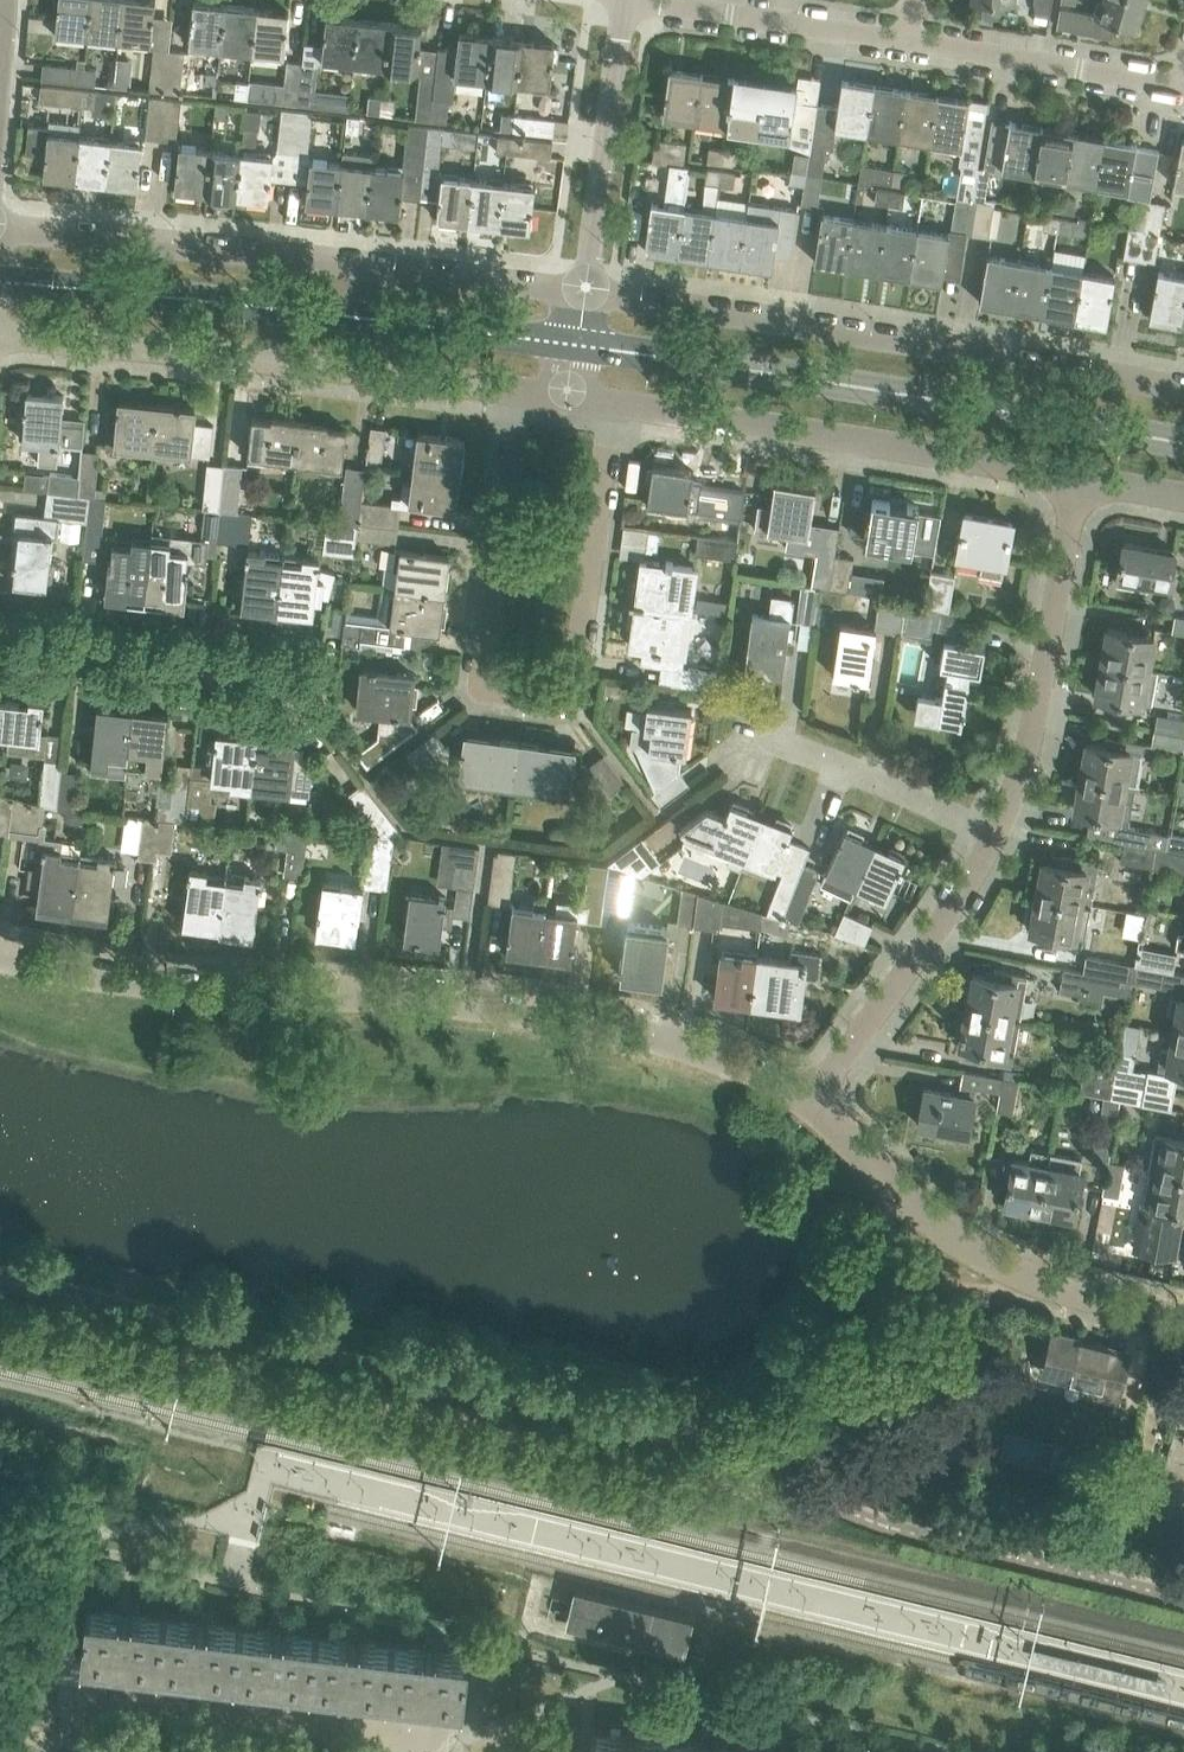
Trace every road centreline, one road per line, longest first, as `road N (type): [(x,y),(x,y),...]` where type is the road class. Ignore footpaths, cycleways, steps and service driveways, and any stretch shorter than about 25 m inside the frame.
road 1 (residential): [(810,1105),(712,1054),(598,1021),(398,994),(218,990),(0,957)]
road 2 (residential): [(520,390),(484,673),(503,695),(555,700),(571,697),(579,680),(611,401)]
road 3 (tertiary): [(1183,443),(578,344)]
road 4 (residential): [(1183,392),(586,288)]
road 5 (unclassified): [(586,288),(0,223)]
road 6 (tertiary): [(578,344),(0,282)]
road 7 (residential): [(0,335),(520,390)]
road 8 (residential): [(611,401),(1078,477)]
road 9 (residential): [(1183,1312),(1121,1311),(1048,1287),(968,1243),(810,1105)]
road 10 (residential): [(996,836),(1041,702),(1078,477)]
road 11 (residential): [(88,1751),(97,1723),(114,1702),(130,1697),(393,1730)]
road 12 (unclassified): [(328,677),(0,640)]
road 13 (residential): [(810,1105),(920,958),(996,836)]
road 14 (unclassified): [(586,288),(624,0)]
road 15 (residential): [(996,836),(762,737),(735,759)]
road 16 (residential): [(1181,86),(911,34)]
road 17 (residential): [(911,34),(659,0)]

